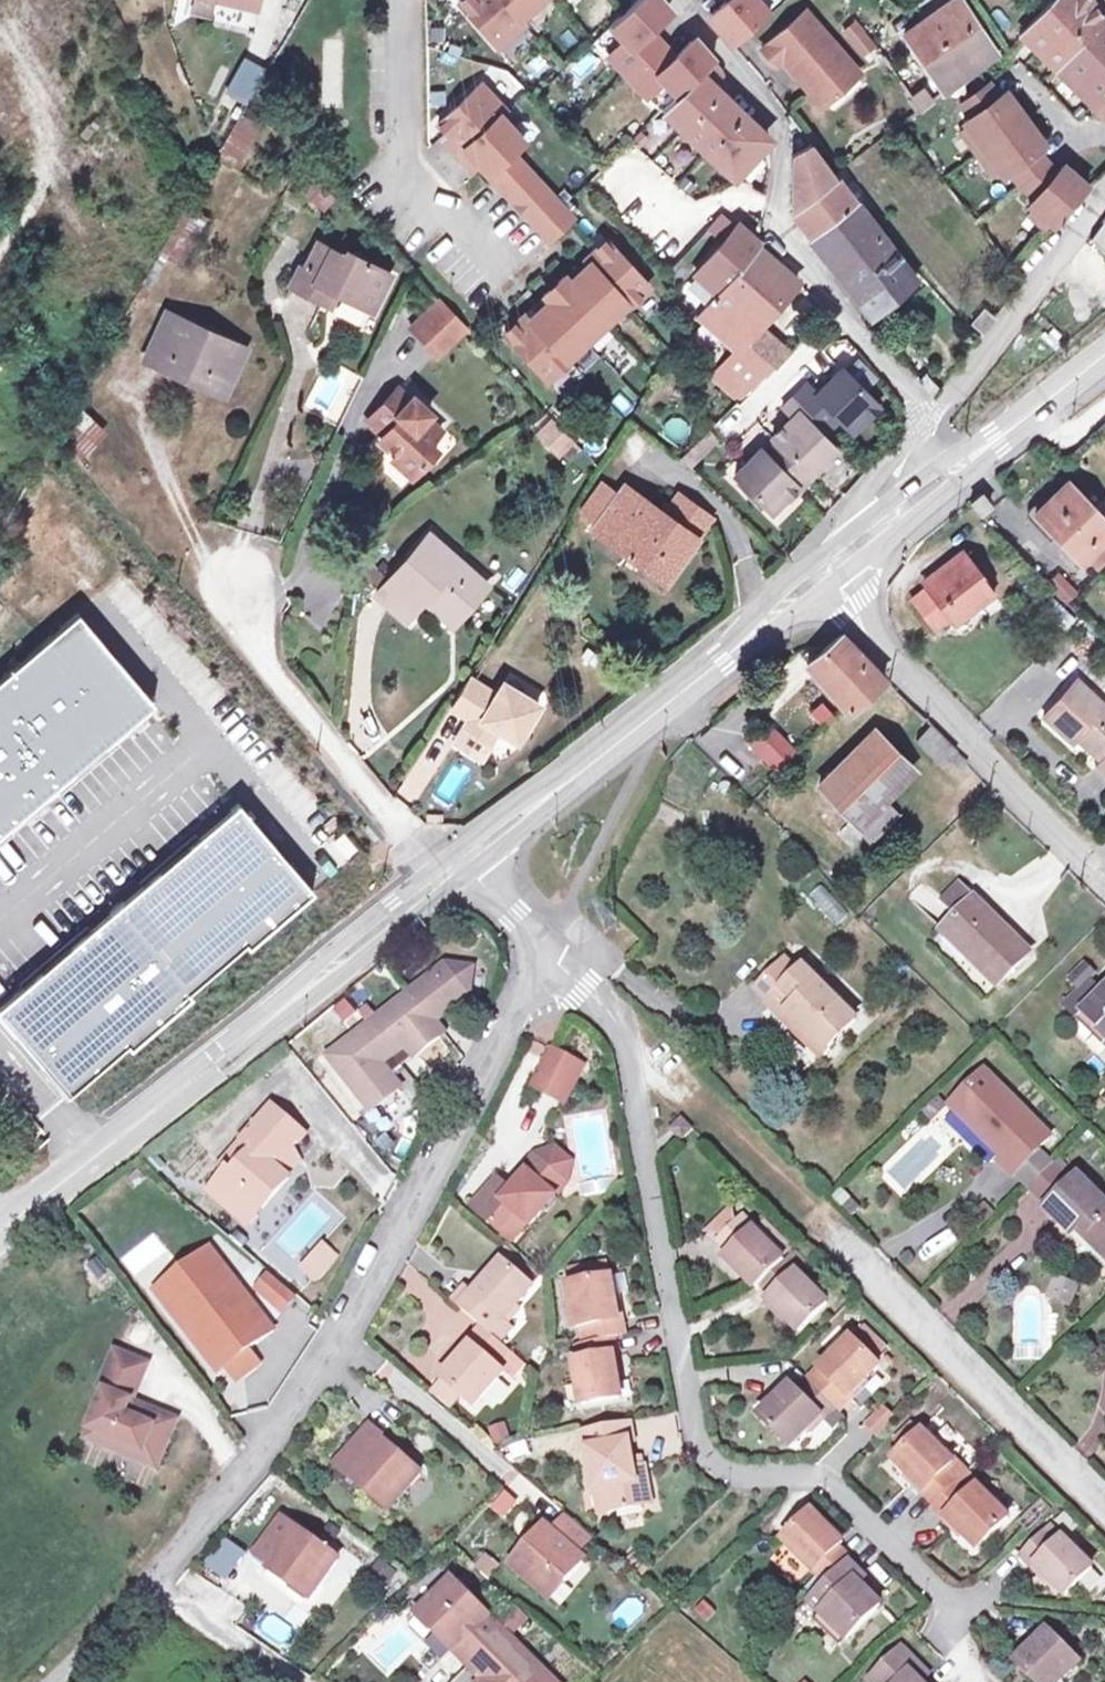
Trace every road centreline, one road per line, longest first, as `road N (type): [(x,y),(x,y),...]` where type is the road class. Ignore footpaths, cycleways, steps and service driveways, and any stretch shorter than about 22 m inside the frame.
road 1 (residential): [(52,1681),(295,1410),(545,948)]
road 2 (residential): [(545,948),(619,1030),(703,1437),(720,1465),(743,1475),(828,1483),(965,1619)]
road 3 (tertiary): [(0,1221),(436,878)]
road 4 (residential): [(687,0),(769,92),(788,140),(785,231),(927,419)]
road 5 (tertiary): [(466,853),(834,577)]
road 6 (residential): [(834,577),(832,595),(1089,877)]
road 7 (residential): [(839,1233),(1104,1500)]
road 8 (residential): [(436,878),(241,628),(228,578)]
road 9 (residential): [(1104,191),(927,419)]
road 10 (tertiary): [(834,577),(1027,416)]
road 11 (residential): [(927,419),(851,518),(834,577)]
road 12 (residential): [(545,948),(466,853)]

